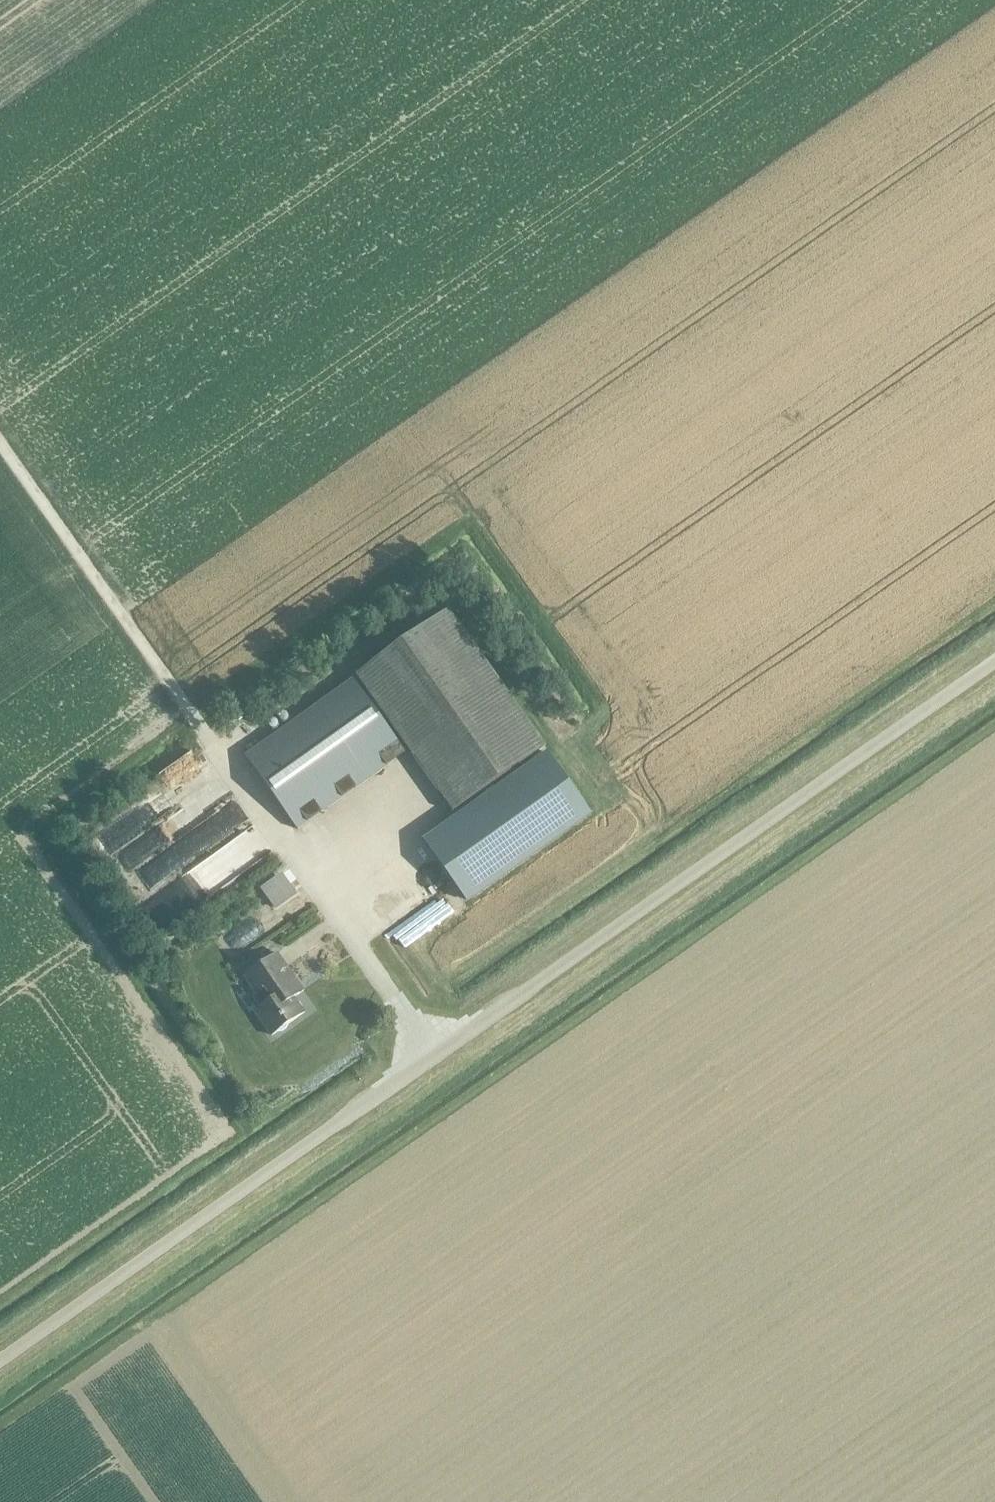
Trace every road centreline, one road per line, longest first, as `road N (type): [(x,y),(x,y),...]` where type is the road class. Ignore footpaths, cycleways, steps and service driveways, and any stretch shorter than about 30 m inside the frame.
road 1 (residential): [(0,1352),(419,1068),(994,653)]

